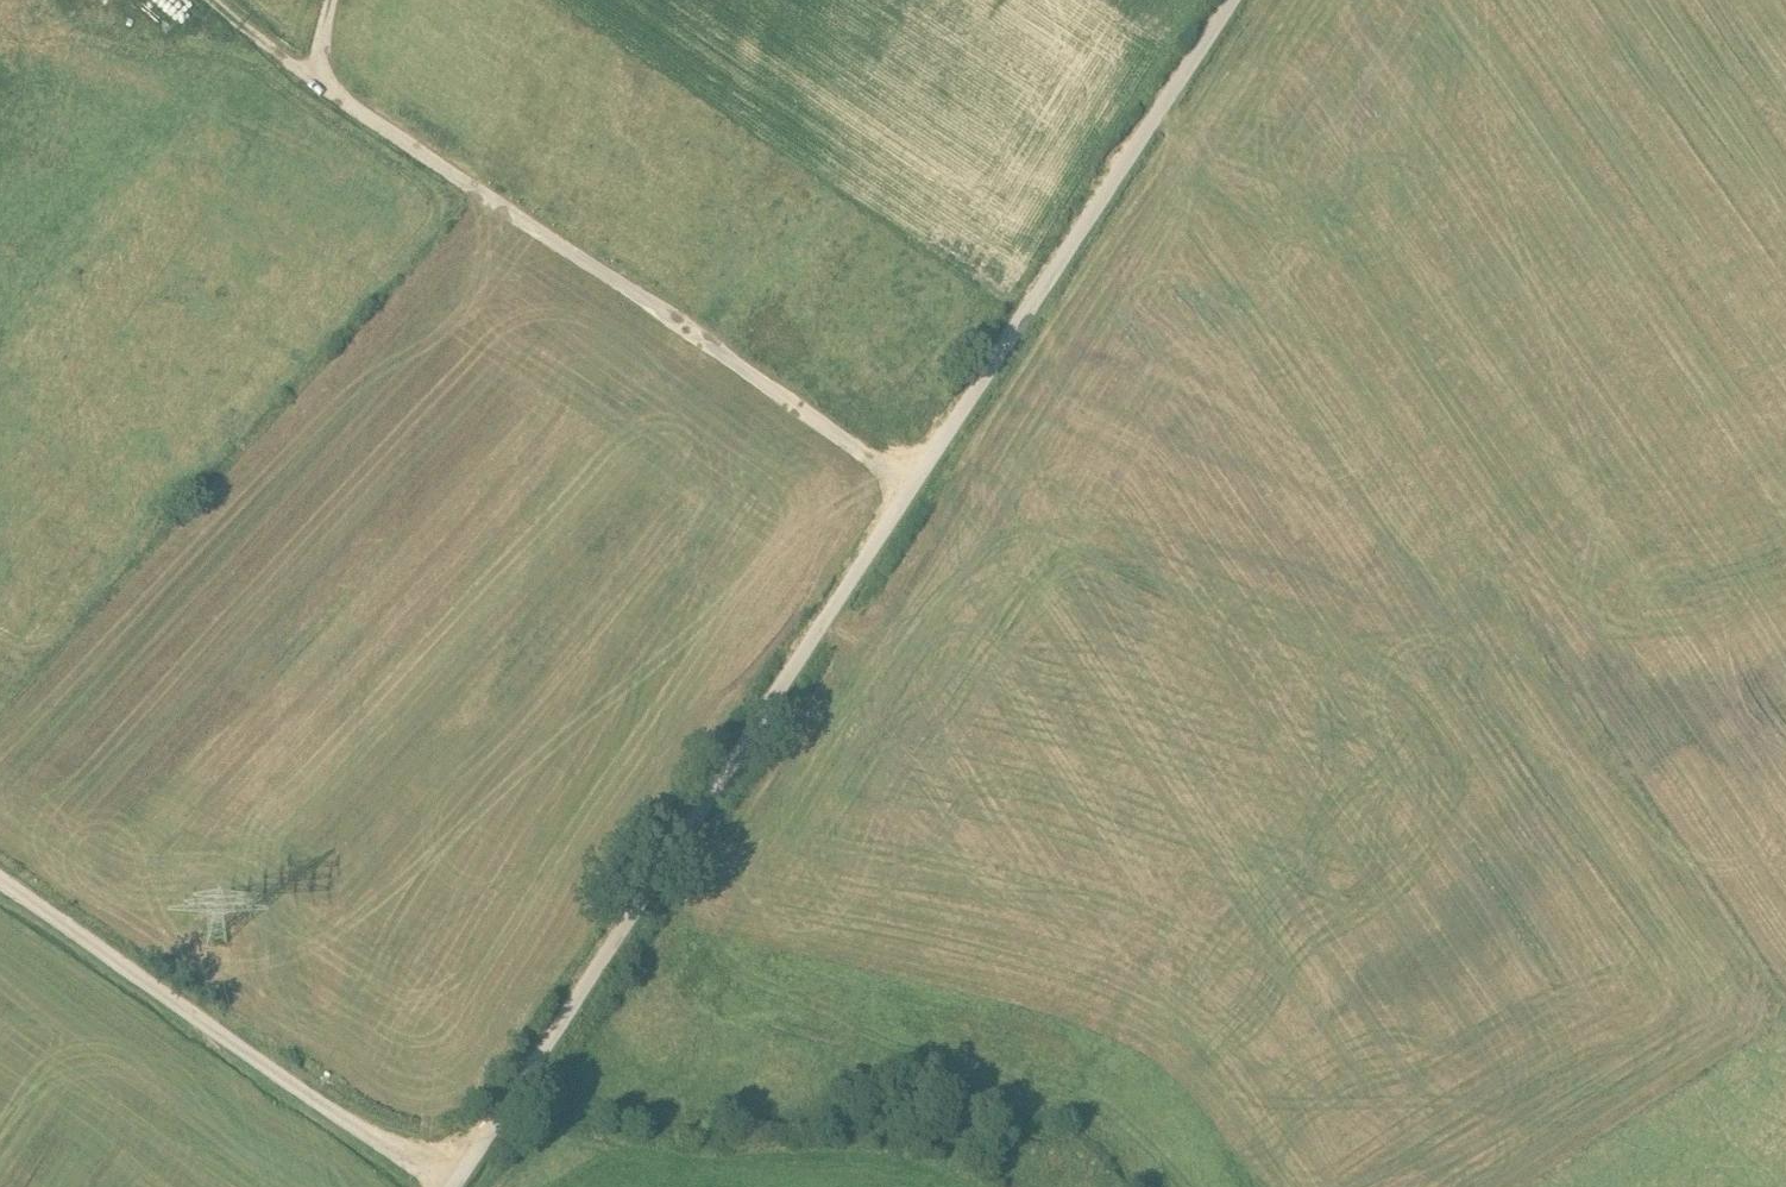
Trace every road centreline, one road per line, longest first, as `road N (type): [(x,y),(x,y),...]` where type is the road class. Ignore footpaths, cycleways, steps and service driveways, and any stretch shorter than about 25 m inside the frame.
road 1 (track): [(449,1186),(1236,0)]
road 2 (track): [(1169,108),(1654,805),(1785,1015)]
road 3 (track): [(310,81),(914,491)]
road 4 (track): [(444,1186),(0,879)]
road 5 (track): [(206,0),(310,81)]

